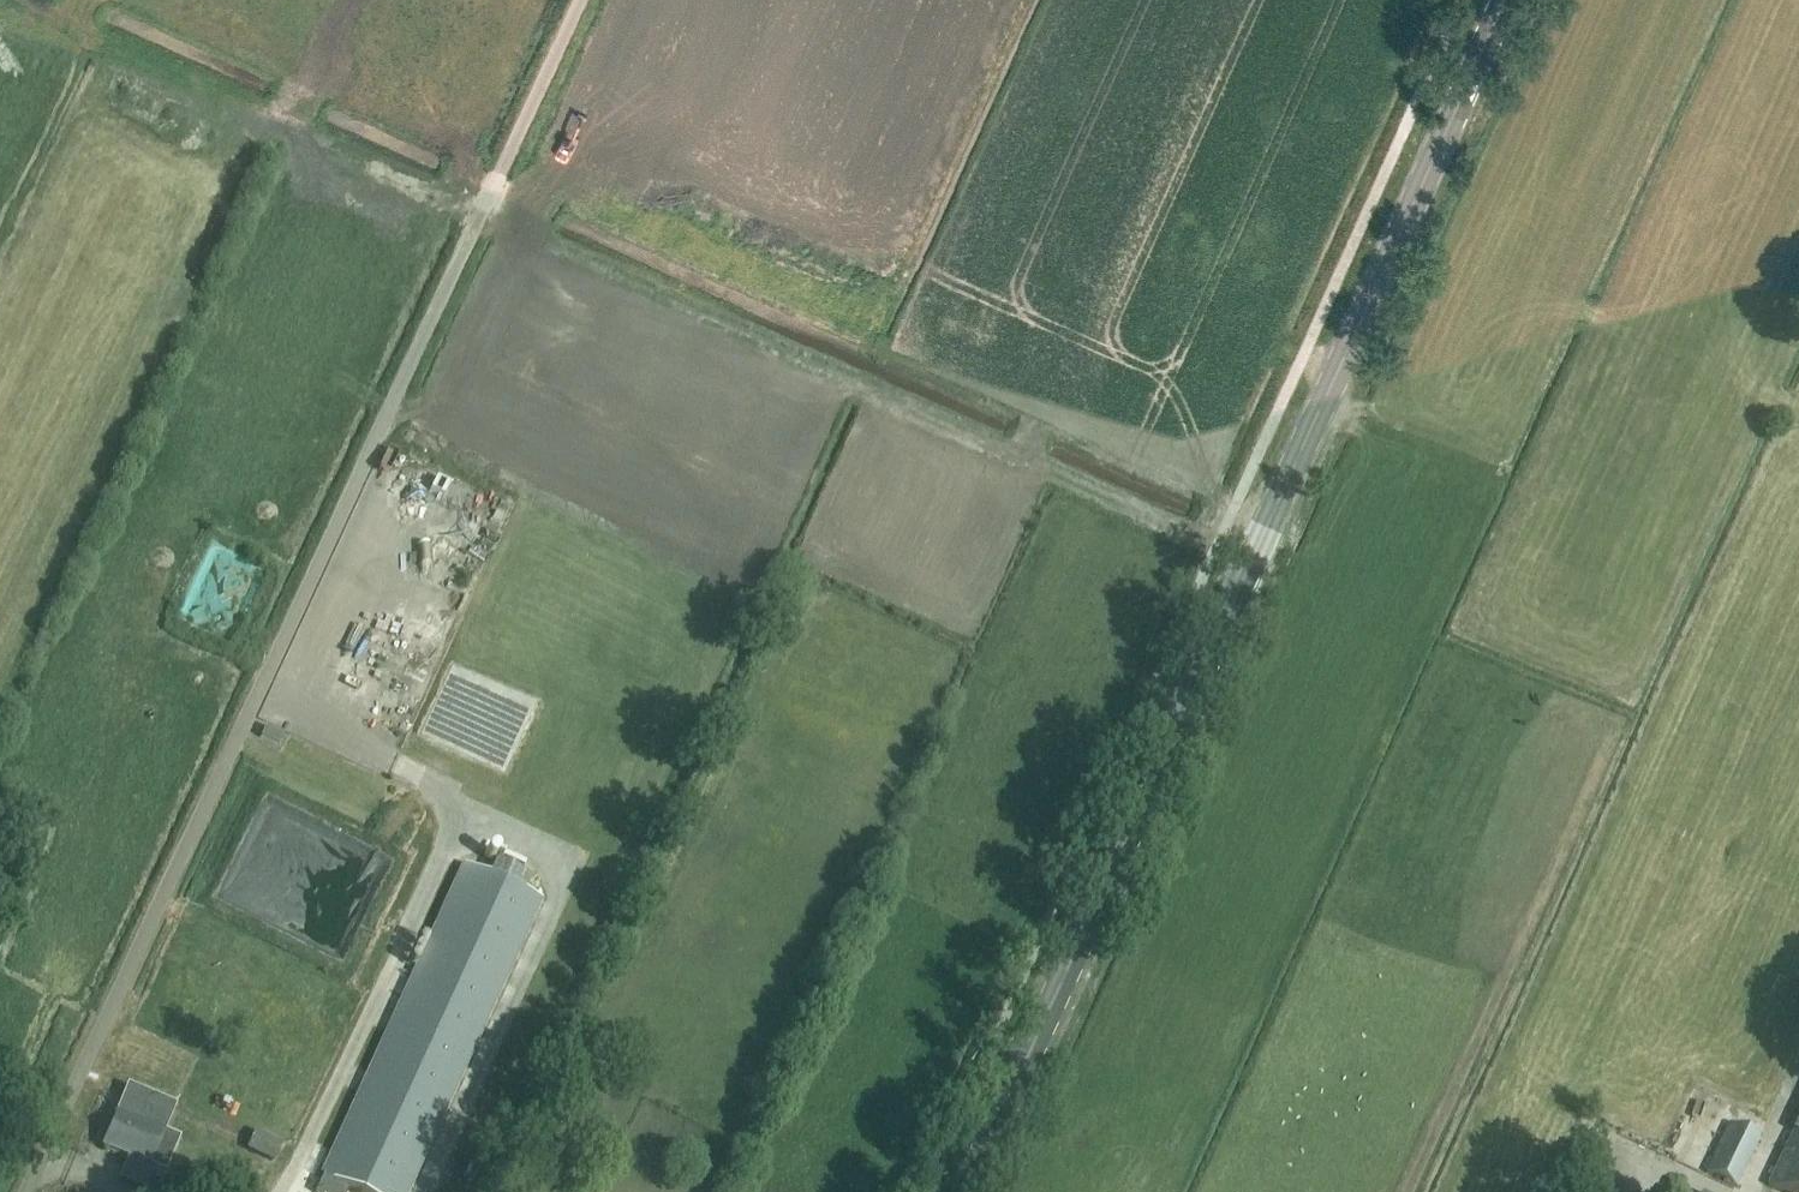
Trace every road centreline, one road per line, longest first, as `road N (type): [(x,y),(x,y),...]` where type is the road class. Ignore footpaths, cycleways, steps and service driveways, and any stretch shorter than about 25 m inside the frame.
road 1 (unclassified): [(28,1191),(581,0)]
road 2 (secondary): [(964,1191),(1504,0)]

